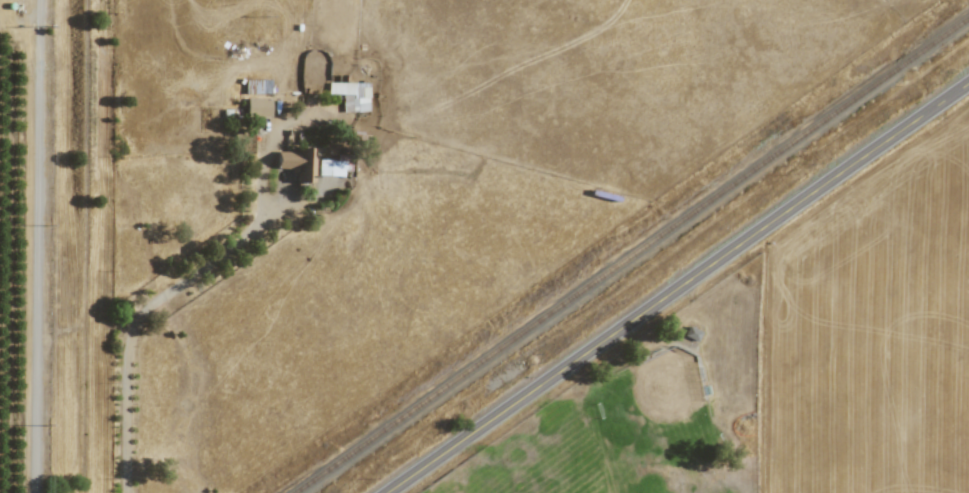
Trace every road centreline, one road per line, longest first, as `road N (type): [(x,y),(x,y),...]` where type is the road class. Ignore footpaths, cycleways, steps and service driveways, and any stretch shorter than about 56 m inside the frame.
road 1 (secondary): [(385,492),(968,82)]

